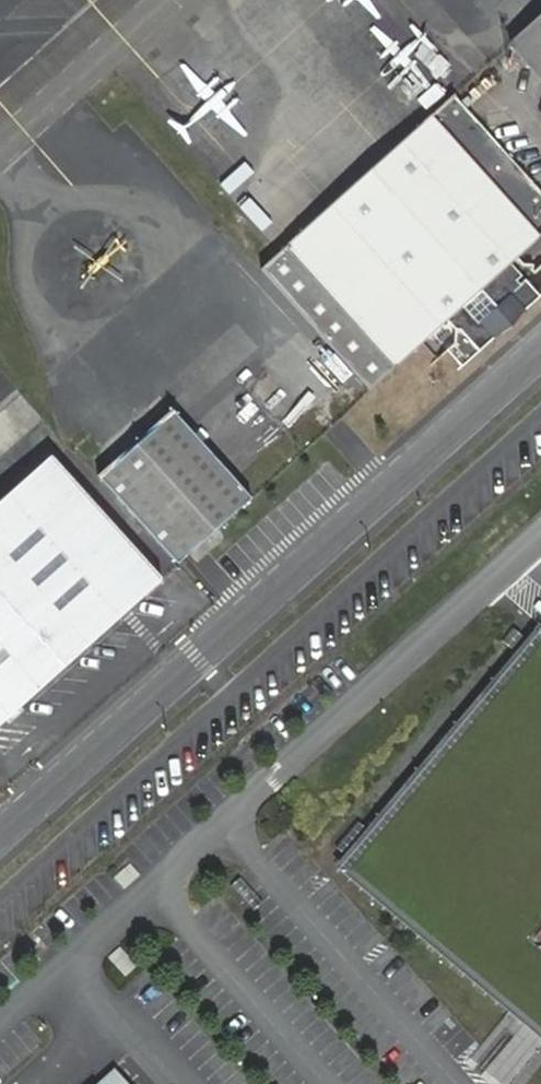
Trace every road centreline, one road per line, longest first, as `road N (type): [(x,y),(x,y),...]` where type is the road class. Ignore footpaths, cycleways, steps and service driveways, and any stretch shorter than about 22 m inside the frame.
road 1 (unclassified): [(0,834),(540,345)]

